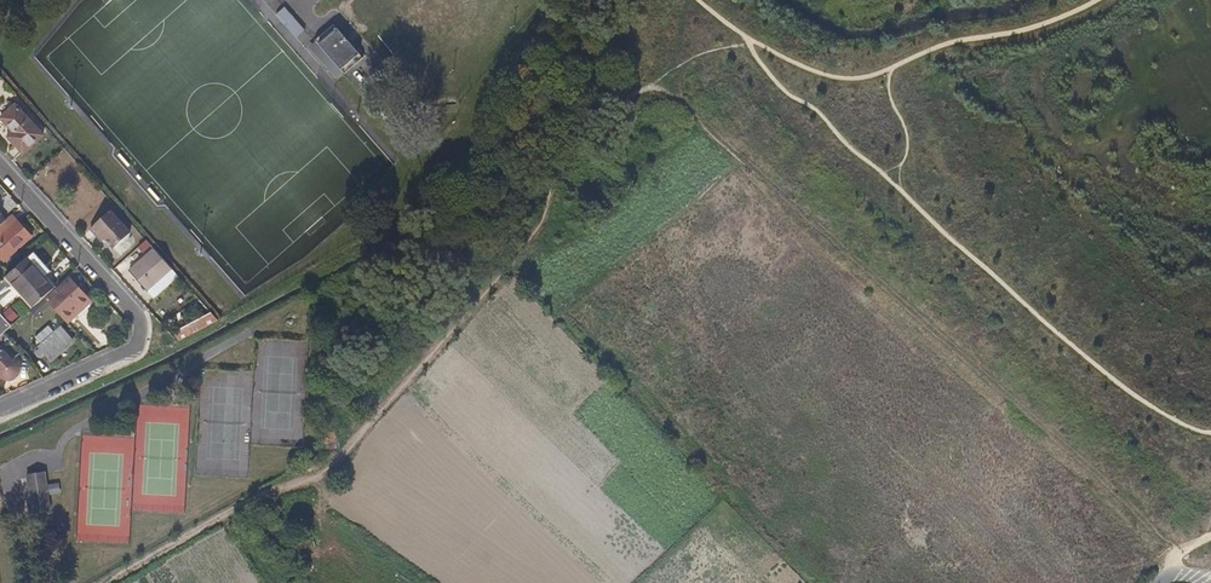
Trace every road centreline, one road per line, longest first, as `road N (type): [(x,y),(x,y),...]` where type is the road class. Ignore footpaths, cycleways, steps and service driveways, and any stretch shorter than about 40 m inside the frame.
road 1 (track): [(104,582),(220,518),(326,473),(529,238),(566,160),(596,121),(648,92),(673,102),(757,177),(1161,542),(1189,578)]
road 2 (residential): [(0,166),(138,314),(142,334),(136,348),(0,408)]

